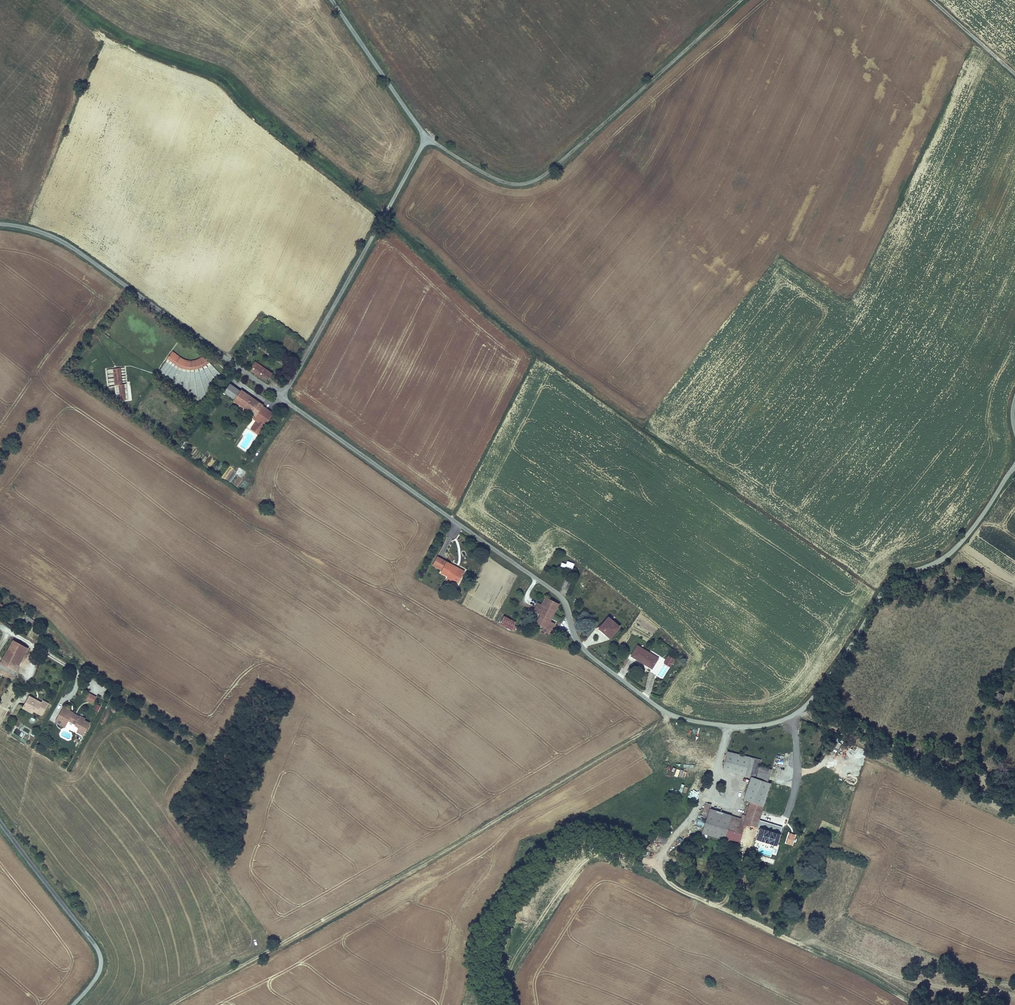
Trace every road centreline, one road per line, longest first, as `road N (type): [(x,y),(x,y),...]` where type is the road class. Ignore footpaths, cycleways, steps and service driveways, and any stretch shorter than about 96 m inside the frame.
road 1 (unclassified): [(0,224),(72,247),(555,592),(589,655),(680,719),(741,728),(799,713),(891,580),(956,548),(1014,466)]
road 2 (track): [(172,1004),(671,715)]
road 3 (track): [(427,138),(499,181),(537,180),(741,0)]
road 4 (track): [(496,1004),(486,953),(531,868),(580,850),(647,864),(664,856)]
road 5 (residential): [(73,1004),(97,977),(99,952),(0,822)]
road 6 (residential): [(0,627),(76,672),(76,688),(51,720)]

